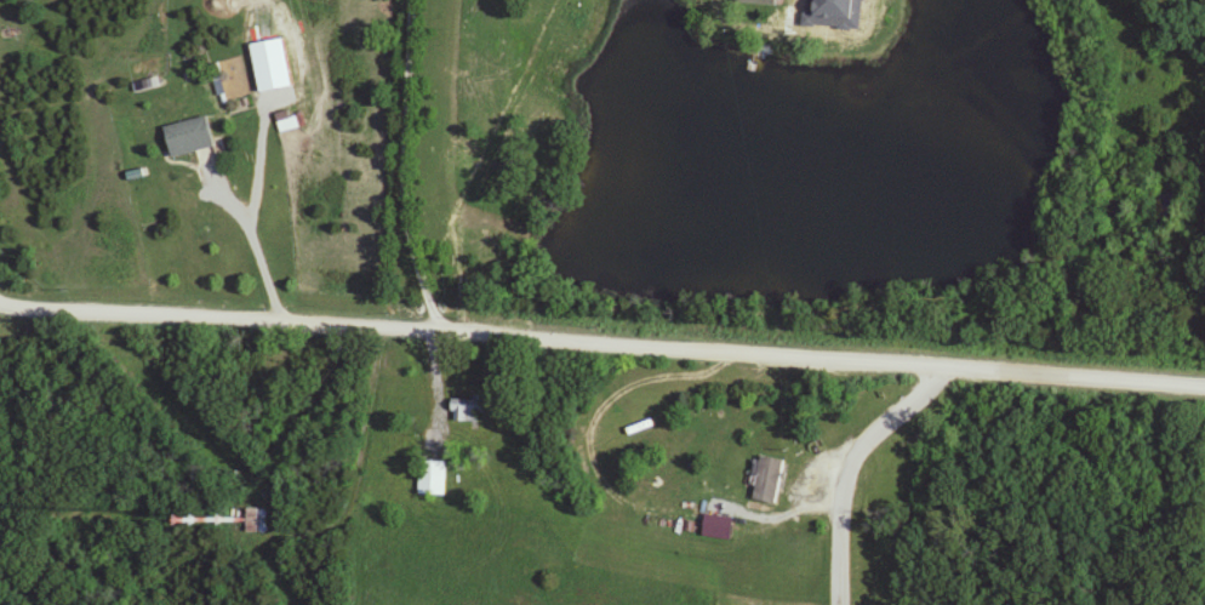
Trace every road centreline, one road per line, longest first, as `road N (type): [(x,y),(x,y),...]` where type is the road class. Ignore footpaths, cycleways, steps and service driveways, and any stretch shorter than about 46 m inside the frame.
road 1 (residential): [(1204,391),(724,360),(383,325),(0,310)]
road 2 (residential): [(840,604),(838,509),(824,484),(949,373)]

